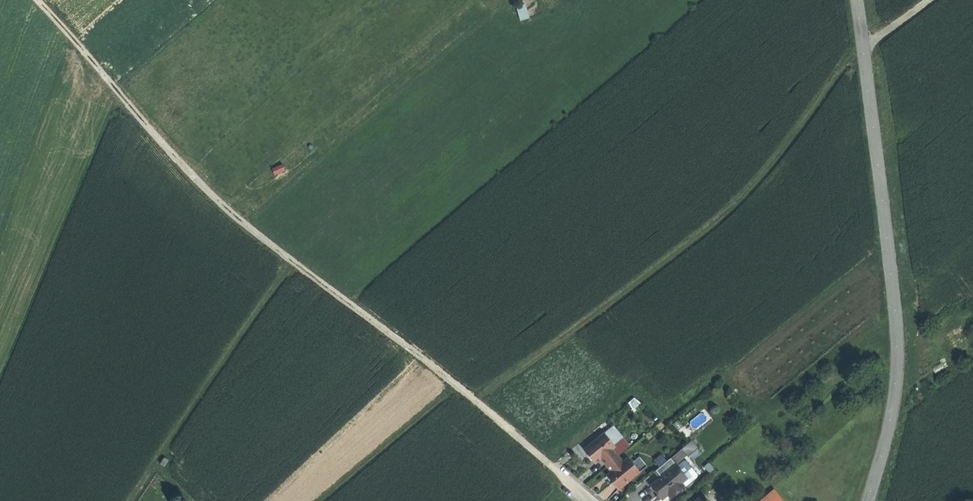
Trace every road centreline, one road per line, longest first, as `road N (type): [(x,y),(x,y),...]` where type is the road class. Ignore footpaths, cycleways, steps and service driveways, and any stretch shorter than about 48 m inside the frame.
road 1 (track): [(34,0),(220,205),(554,470)]
road 2 (track): [(473,402),(728,211),(864,49),(928,0)]
road 3 (tertiary): [(867,500),(891,416),(897,349),(857,0)]

